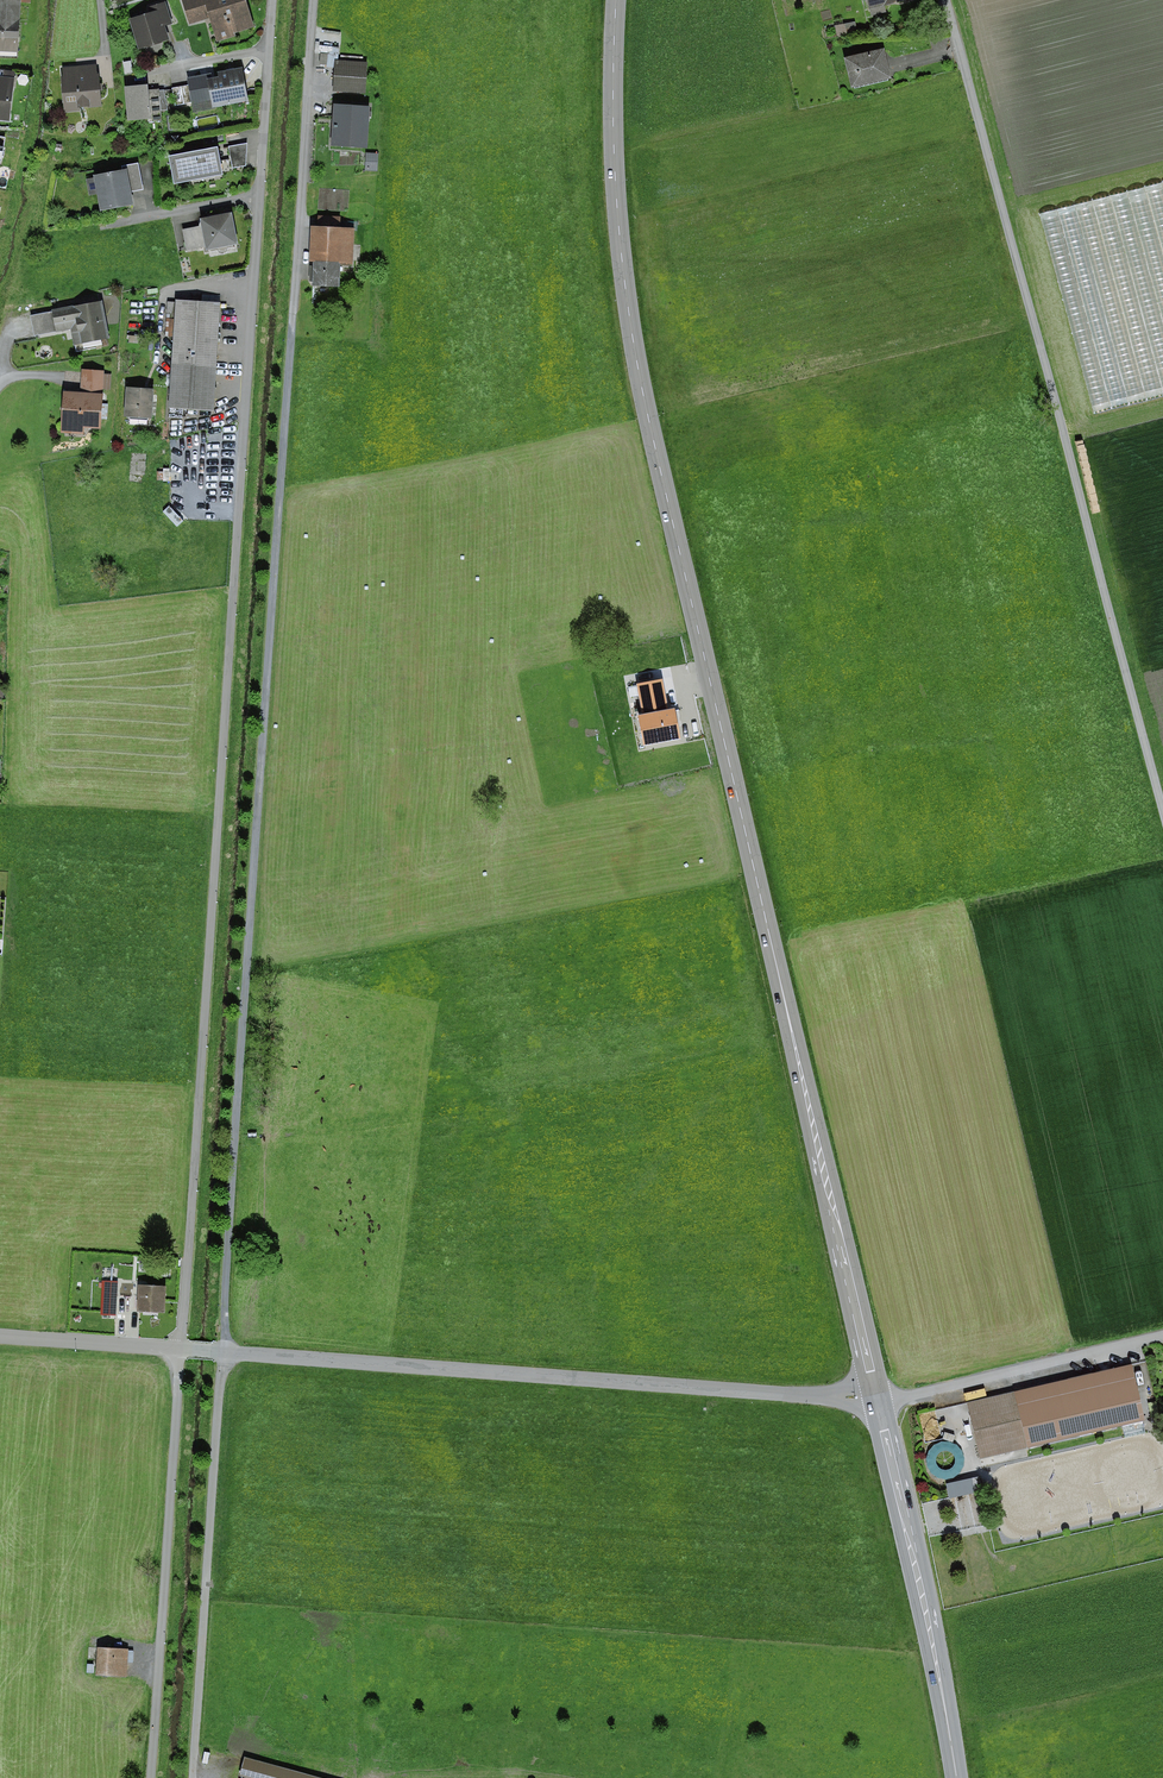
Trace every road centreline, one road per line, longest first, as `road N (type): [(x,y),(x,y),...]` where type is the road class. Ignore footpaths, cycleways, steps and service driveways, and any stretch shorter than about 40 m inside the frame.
road 1 (primary): [(879,1403),(638,365),(617,205),(616,0)]
road 2 (residential): [(314,0),(223,1353)]
road 3 (residential): [(275,0),(179,1350)]
road 4 (track): [(944,0),(1162,817)]
road 5 (unclassified): [(879,1403),(223,1353)]
road 6 (unclassified): [(153,1777),(179,1350)]
road 7 (unclassified): [(192,1777),(223,1353)]
road 8 (primary): [(955,1777),(879,1403)]
road 9 (track): [(879,1403),(1162,1335)]
road 10 (unclassified): [(179,1350),(0,1338)]

